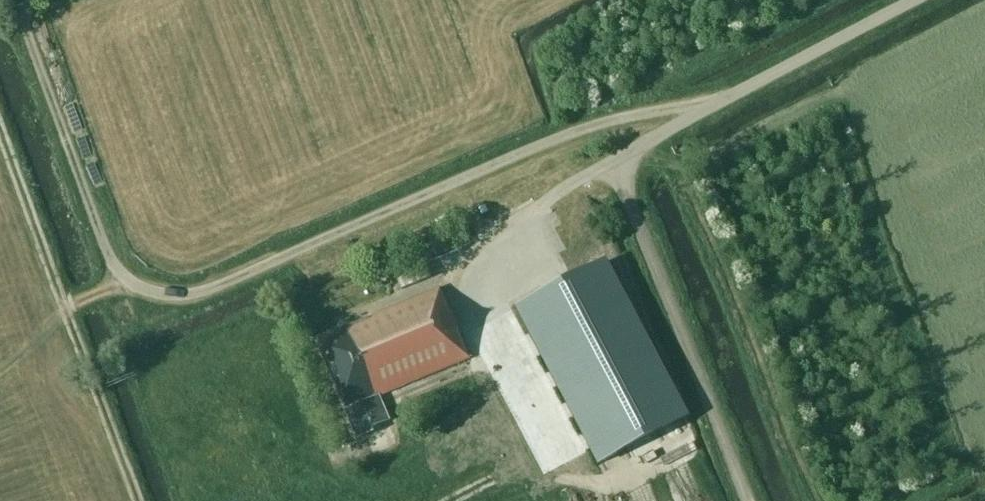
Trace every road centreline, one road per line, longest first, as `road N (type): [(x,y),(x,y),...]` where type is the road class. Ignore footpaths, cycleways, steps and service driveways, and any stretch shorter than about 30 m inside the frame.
road 1 (track): [(709,106),(595,124),(199,293),(169,296),(128,284),(107,255),(25,20)]
road 2 (unclassified): [(529,214),(709,106),(915,0)]
road 3 (track): [(128,284),(65,307),(68,319),(0,374)]

